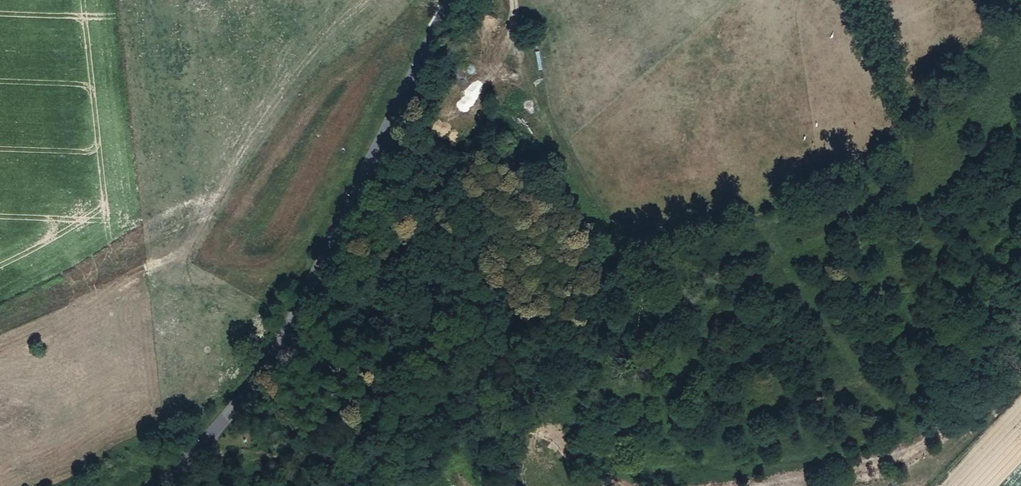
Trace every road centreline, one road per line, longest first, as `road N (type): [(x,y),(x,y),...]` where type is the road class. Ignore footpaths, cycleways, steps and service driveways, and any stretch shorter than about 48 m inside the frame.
road 1 (tertiary): [(159,485),(266,377),(450,0)]

